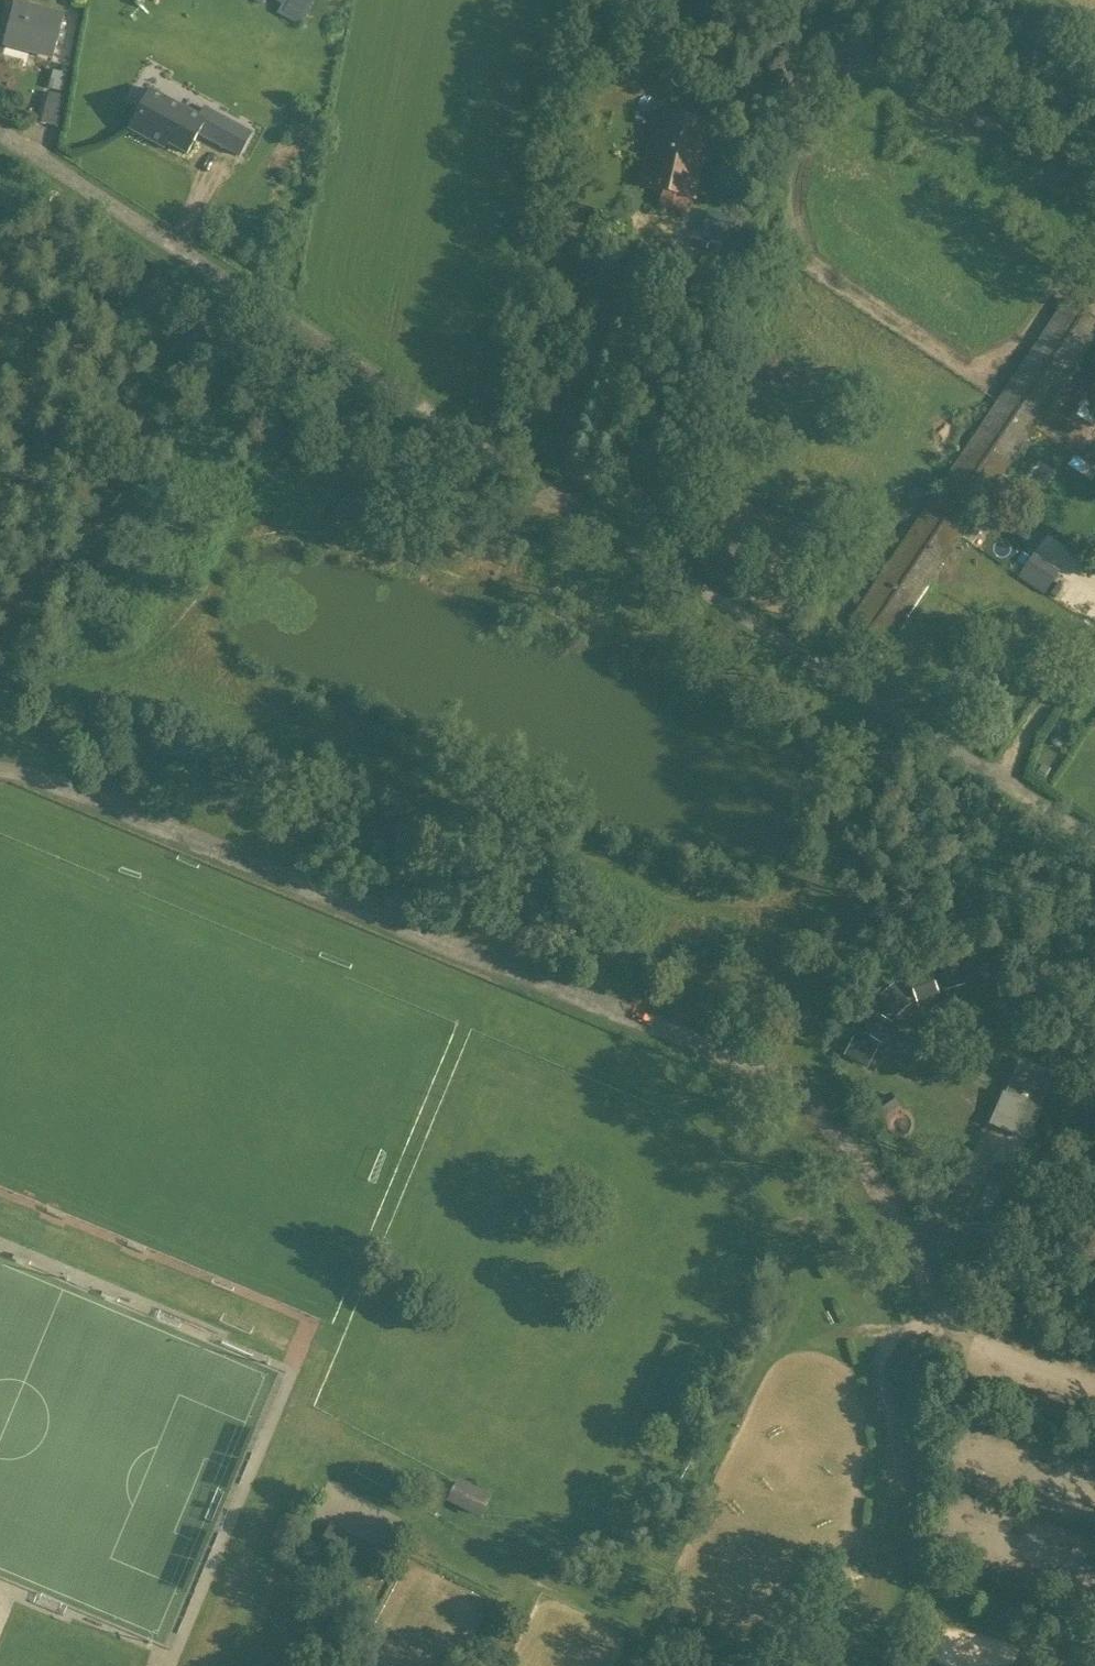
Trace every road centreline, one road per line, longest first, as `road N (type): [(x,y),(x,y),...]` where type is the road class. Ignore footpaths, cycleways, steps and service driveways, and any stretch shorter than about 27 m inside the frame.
road 1 (unclassified): [(1094,848),(0,131)]
road 2 (track): [(638,285),(569,503)]
road 3 (track): [(996,784),(1094,633)]

